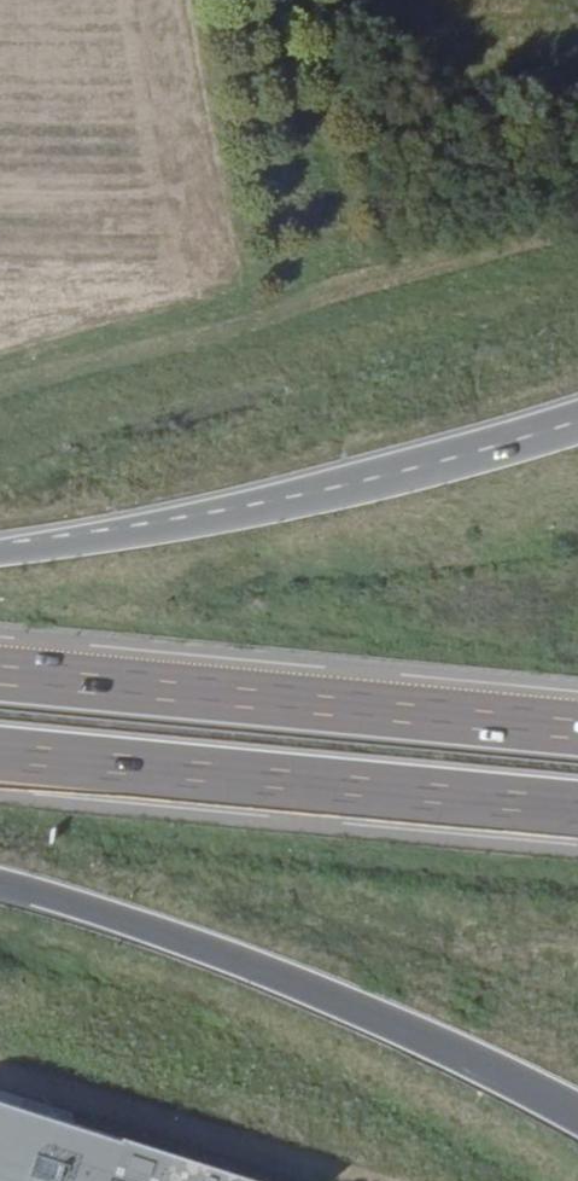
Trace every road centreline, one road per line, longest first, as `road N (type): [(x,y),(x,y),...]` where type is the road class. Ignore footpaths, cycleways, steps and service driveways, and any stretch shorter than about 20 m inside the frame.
road 1 (motorway): [(0,883),(372,1022),(577,1121)]
road 2 (motorway): [(577,431),(356,498),(0,555)]
road 3 (motorway): [(0,760),(577,814)]
road 4 (motorway): [(577,725),(0,671)]

